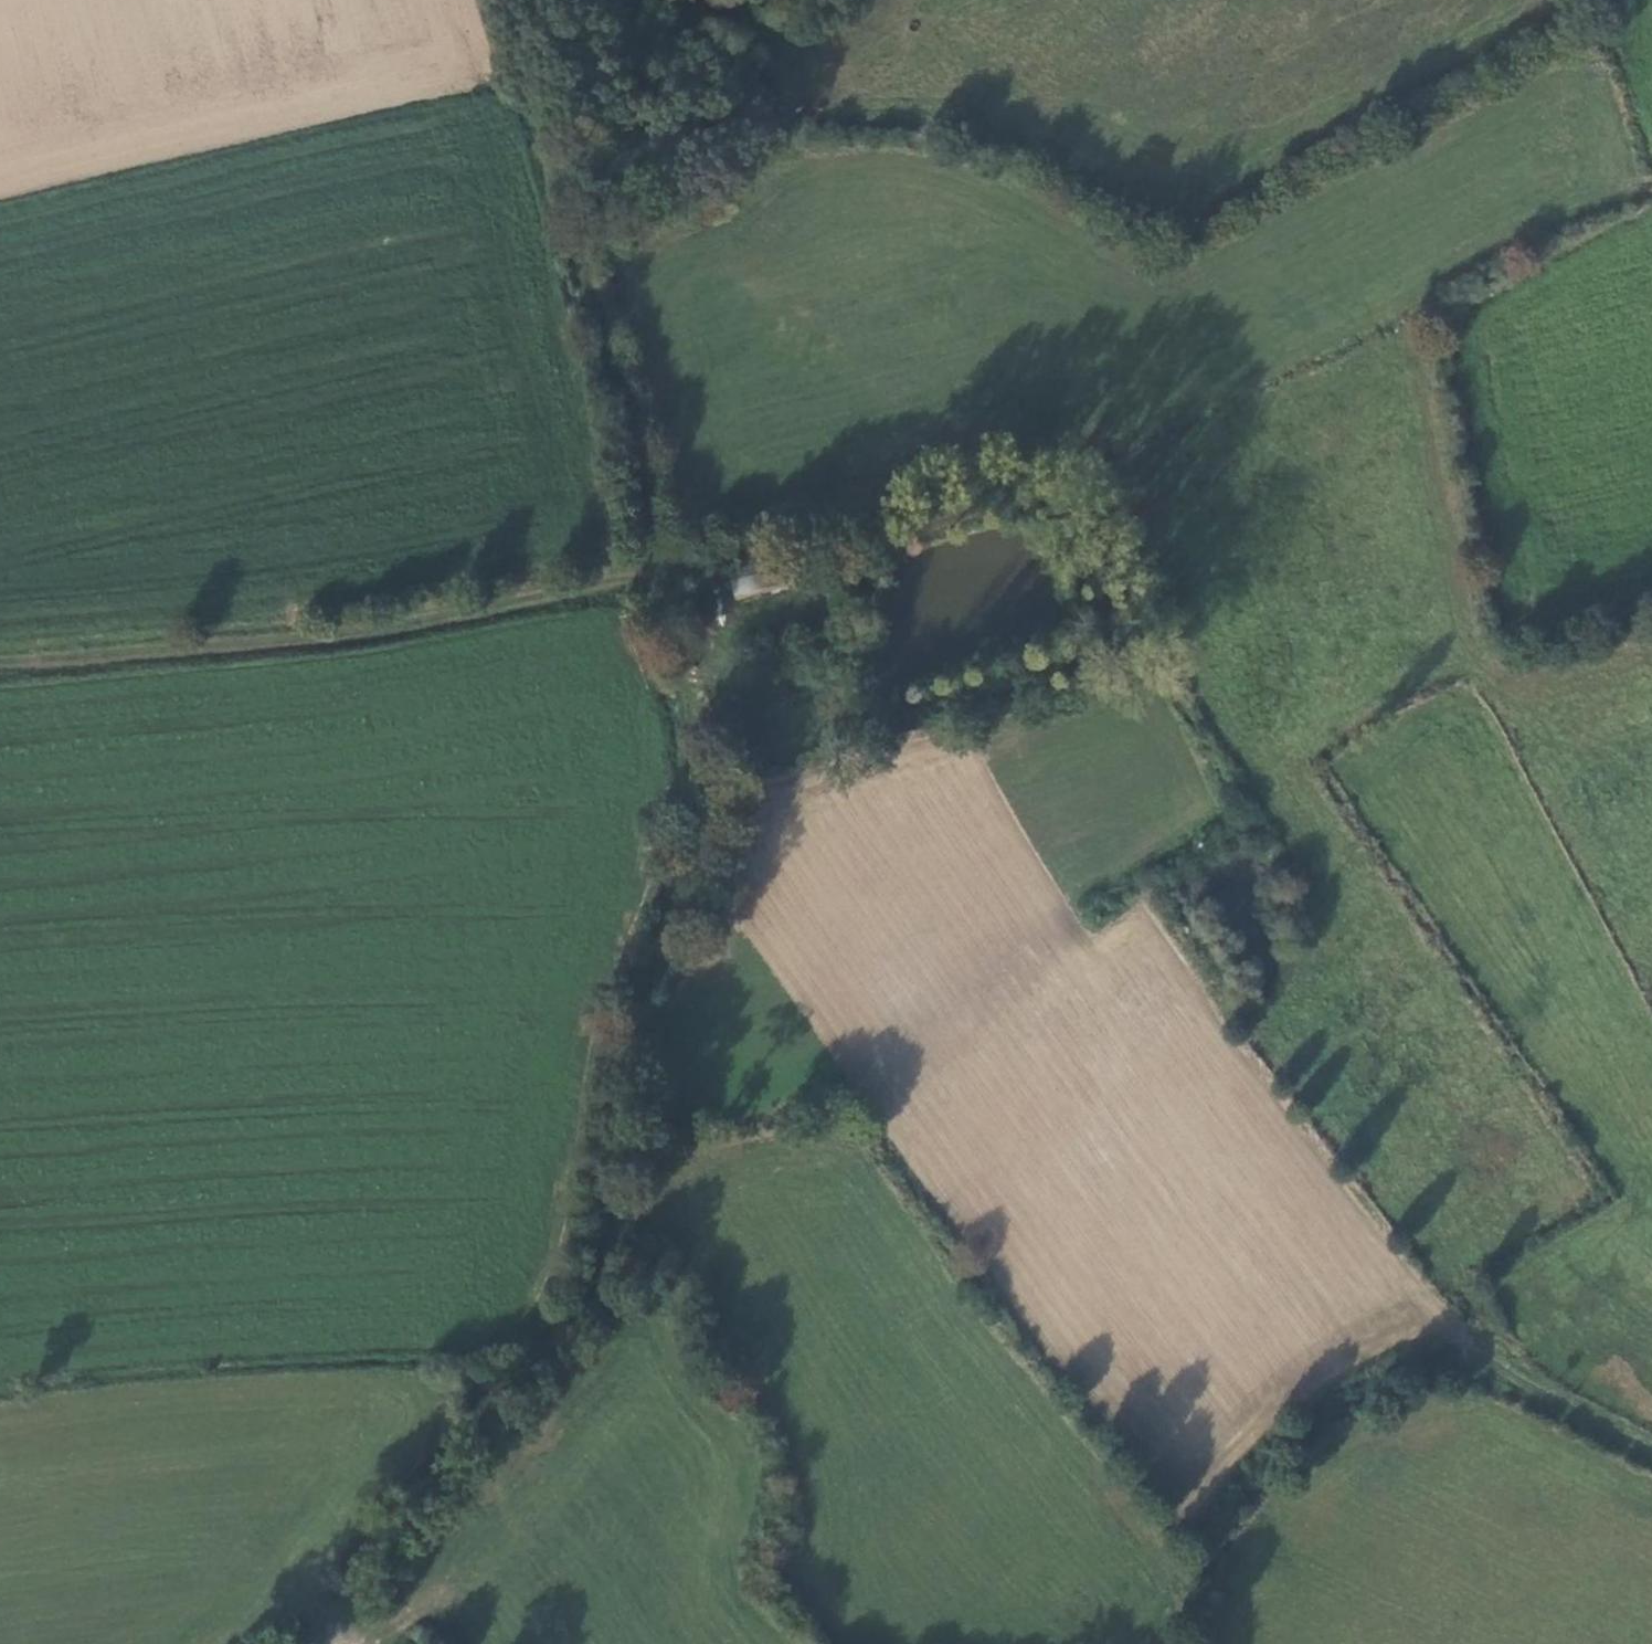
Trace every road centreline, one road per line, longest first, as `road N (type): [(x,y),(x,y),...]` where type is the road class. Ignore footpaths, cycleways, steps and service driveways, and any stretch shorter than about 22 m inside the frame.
road 1 (track): [(338,1638),(605,1264),(617,1126),(650,969),(690,869),(691,737),(656,582)]
road 2 (track): [(656,582),(0,661)]
road 3 (track): [(1180,1601),(1286,1444),(1376,1371),(1458,1360),(1516,1375),(1651,1444)]
road 4 (track): [(514,0),(530,103),(656,582)]
road 5 (track): [(786,554),(656,582)]

